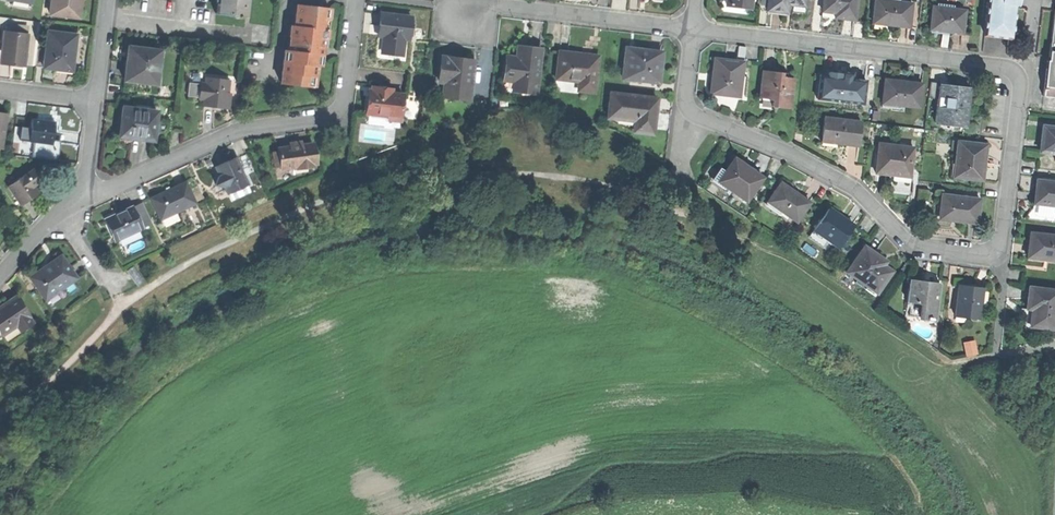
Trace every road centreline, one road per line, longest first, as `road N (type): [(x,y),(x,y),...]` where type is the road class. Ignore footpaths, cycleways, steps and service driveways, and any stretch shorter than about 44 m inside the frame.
road 1 (residential): [(693,29),(1008,68),(1019,84),(1001,238),(982,255)]
road 2 (residential): [(693,29),(685,93),(694,114),(788,151),(858,192),(915,247),(982,255)]
road 3 (residential): [(356,0),(339,110),(237,130),(90,195)]
road 4 (residential): [(465,16),(496,5),(693,29)]

